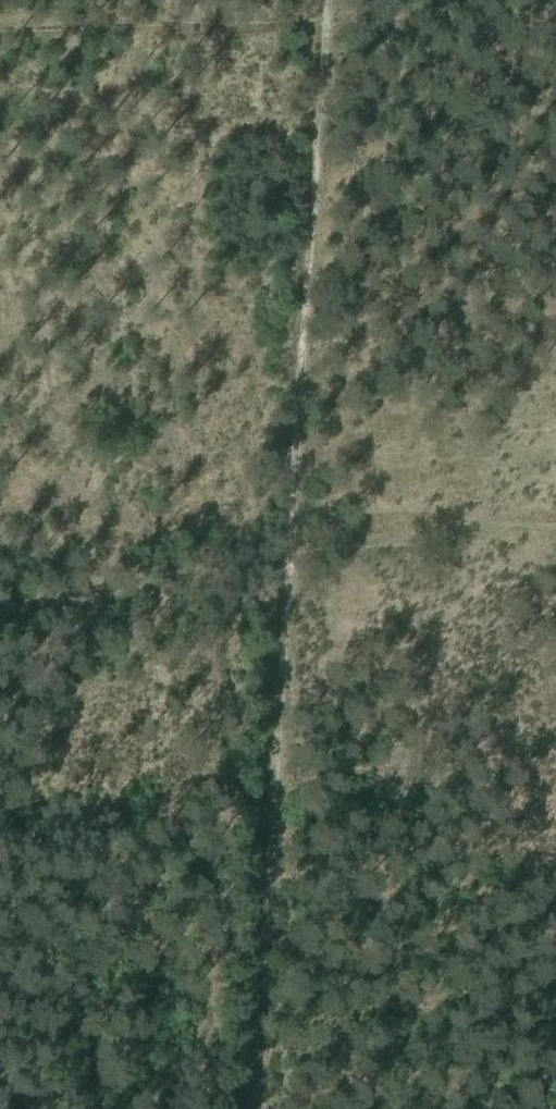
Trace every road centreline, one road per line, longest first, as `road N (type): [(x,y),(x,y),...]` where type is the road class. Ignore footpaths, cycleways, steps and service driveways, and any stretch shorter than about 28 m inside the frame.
road 1 (track): [(261,1108),(325,0)]

